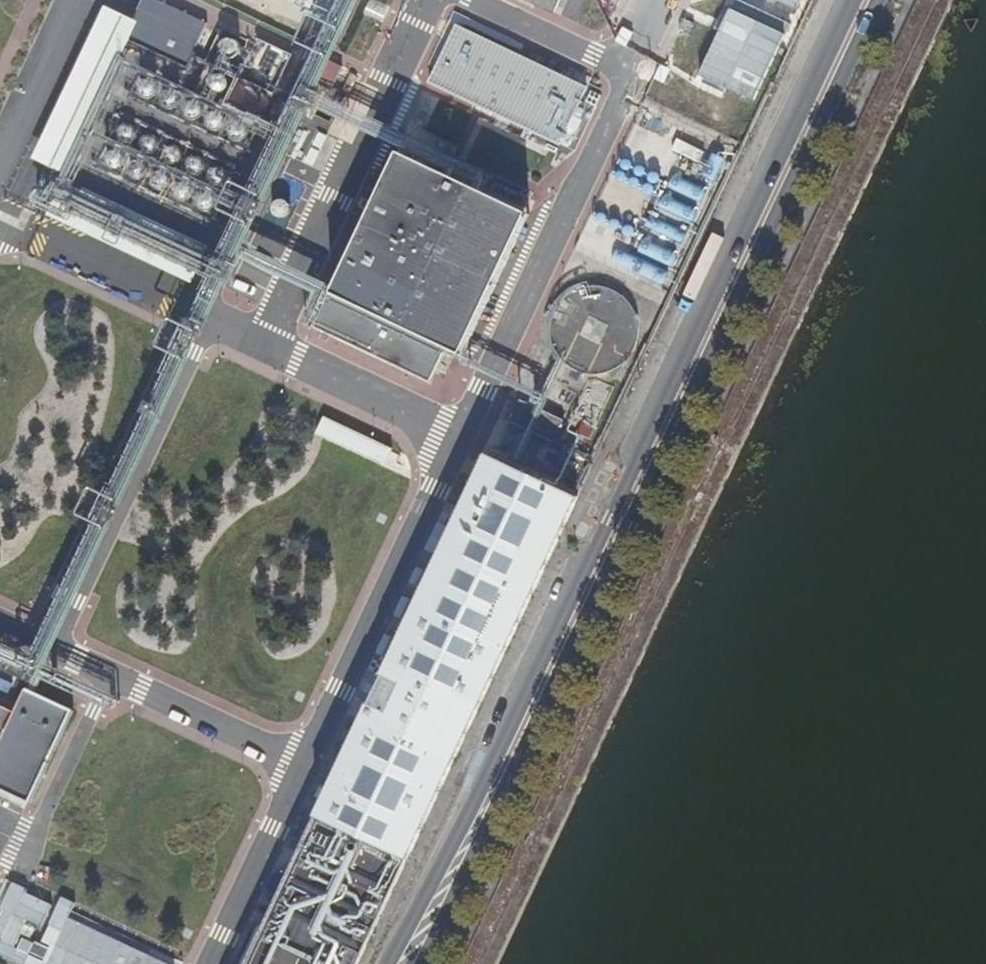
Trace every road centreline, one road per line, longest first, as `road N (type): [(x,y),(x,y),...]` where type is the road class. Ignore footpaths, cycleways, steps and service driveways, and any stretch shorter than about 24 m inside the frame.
road 1 (secondary): [(849,0),(385,963)]
road 2 (secondary): [(423,963),(878,0)]

